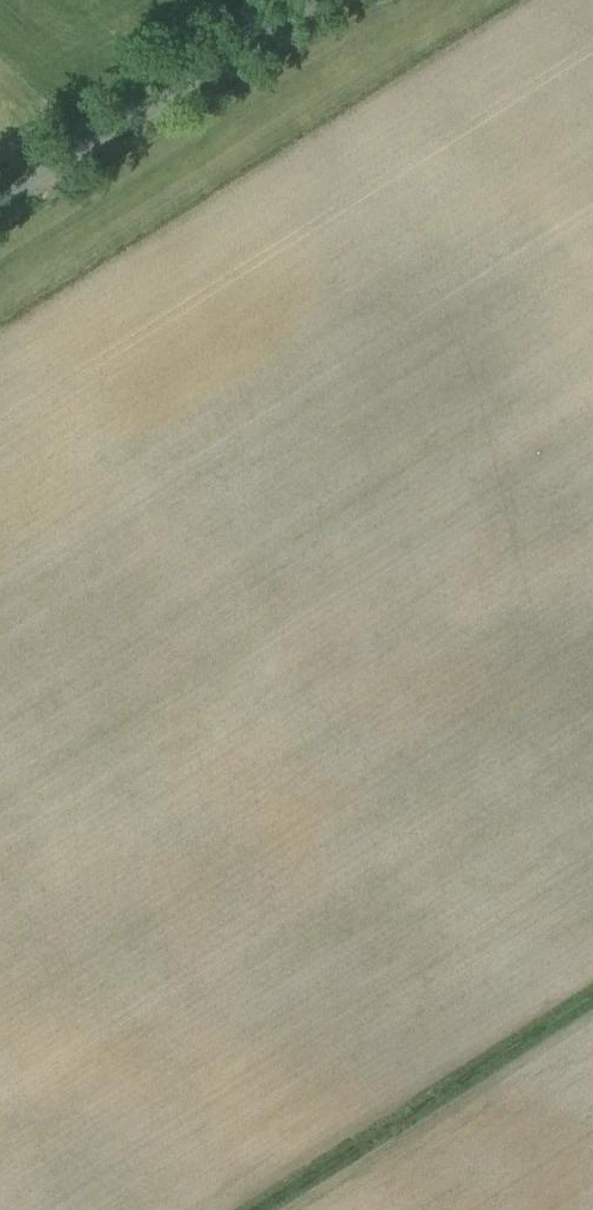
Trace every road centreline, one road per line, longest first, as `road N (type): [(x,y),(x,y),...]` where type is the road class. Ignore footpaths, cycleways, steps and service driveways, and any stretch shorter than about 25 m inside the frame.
road 1 (unclassified): [(323,0),(0,205)]

